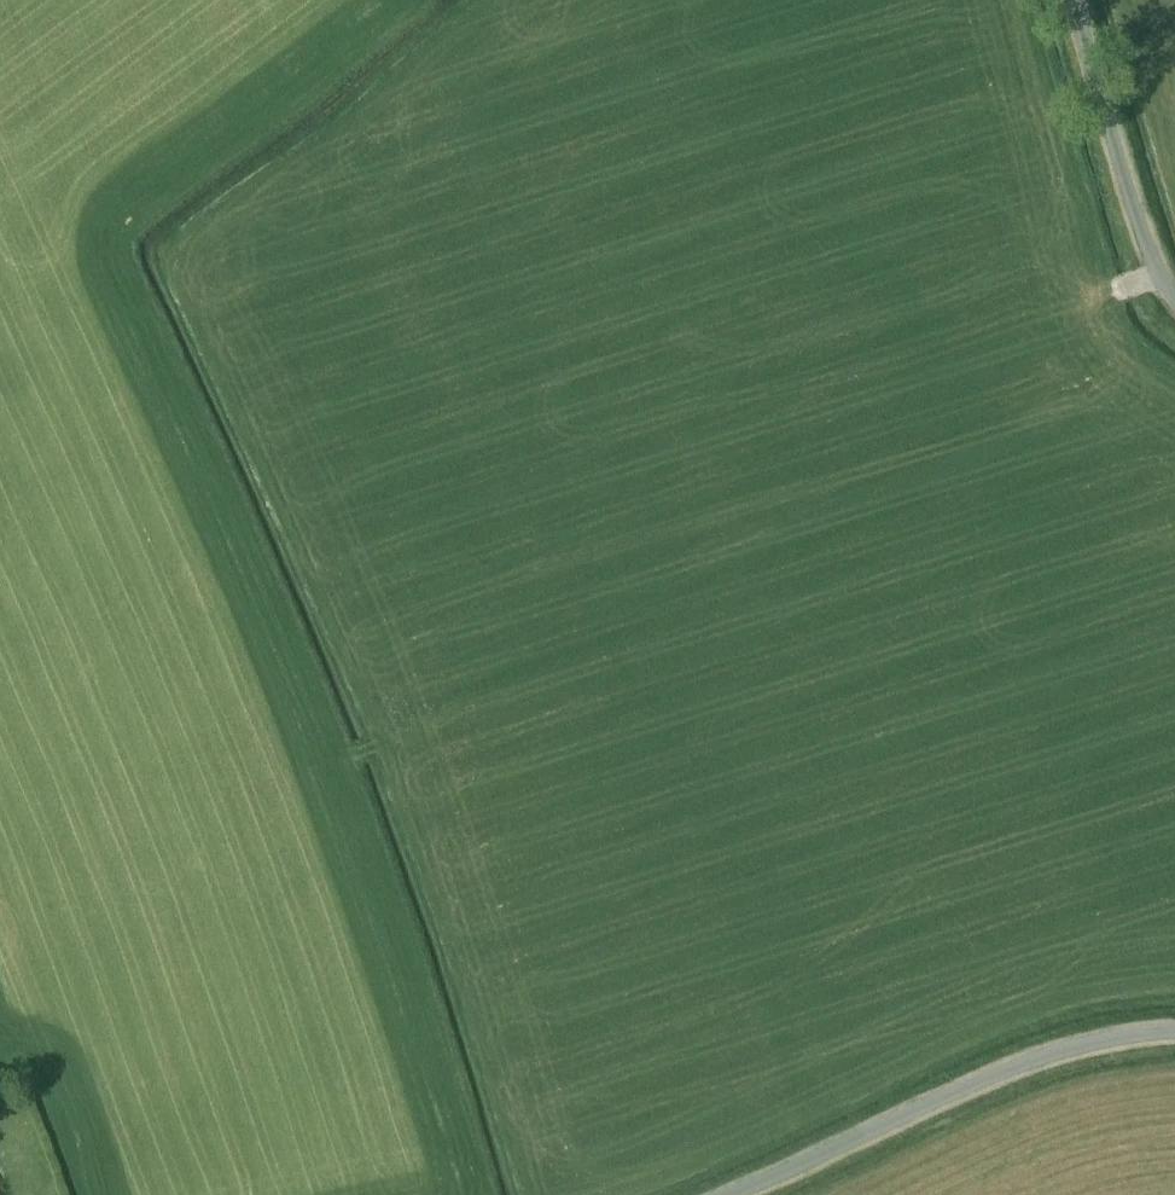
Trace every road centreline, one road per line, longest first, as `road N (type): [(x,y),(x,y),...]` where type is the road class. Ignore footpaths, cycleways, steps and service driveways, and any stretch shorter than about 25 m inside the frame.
road 1 (unclassified): [(726,1194),(1015,1064),(1077,1044),(1174,1029)]
road 2 (unclassified): [(1174,297),(1156,262),(1077,0)]

